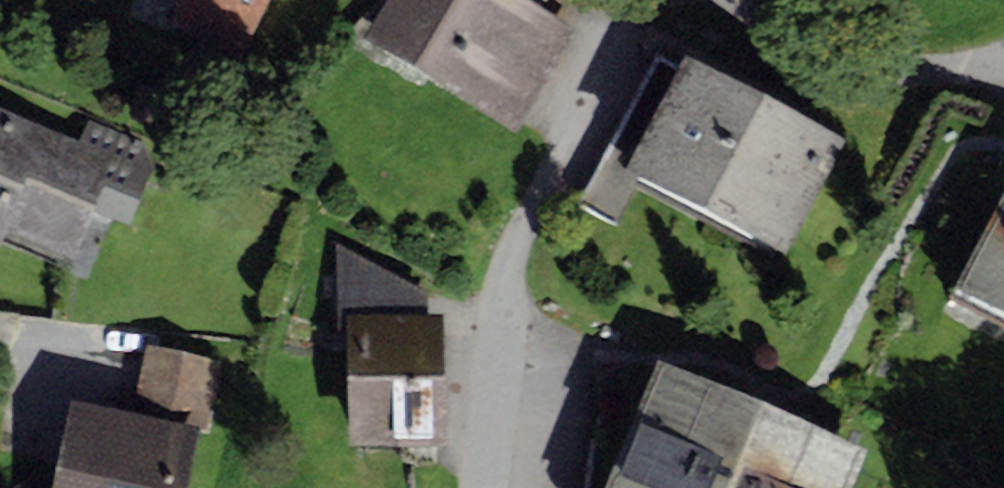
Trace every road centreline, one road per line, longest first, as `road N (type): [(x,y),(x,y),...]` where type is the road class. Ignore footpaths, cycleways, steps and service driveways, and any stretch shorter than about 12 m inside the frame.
road 1 (residential): [(480,487),(519,253),(652,0)]

